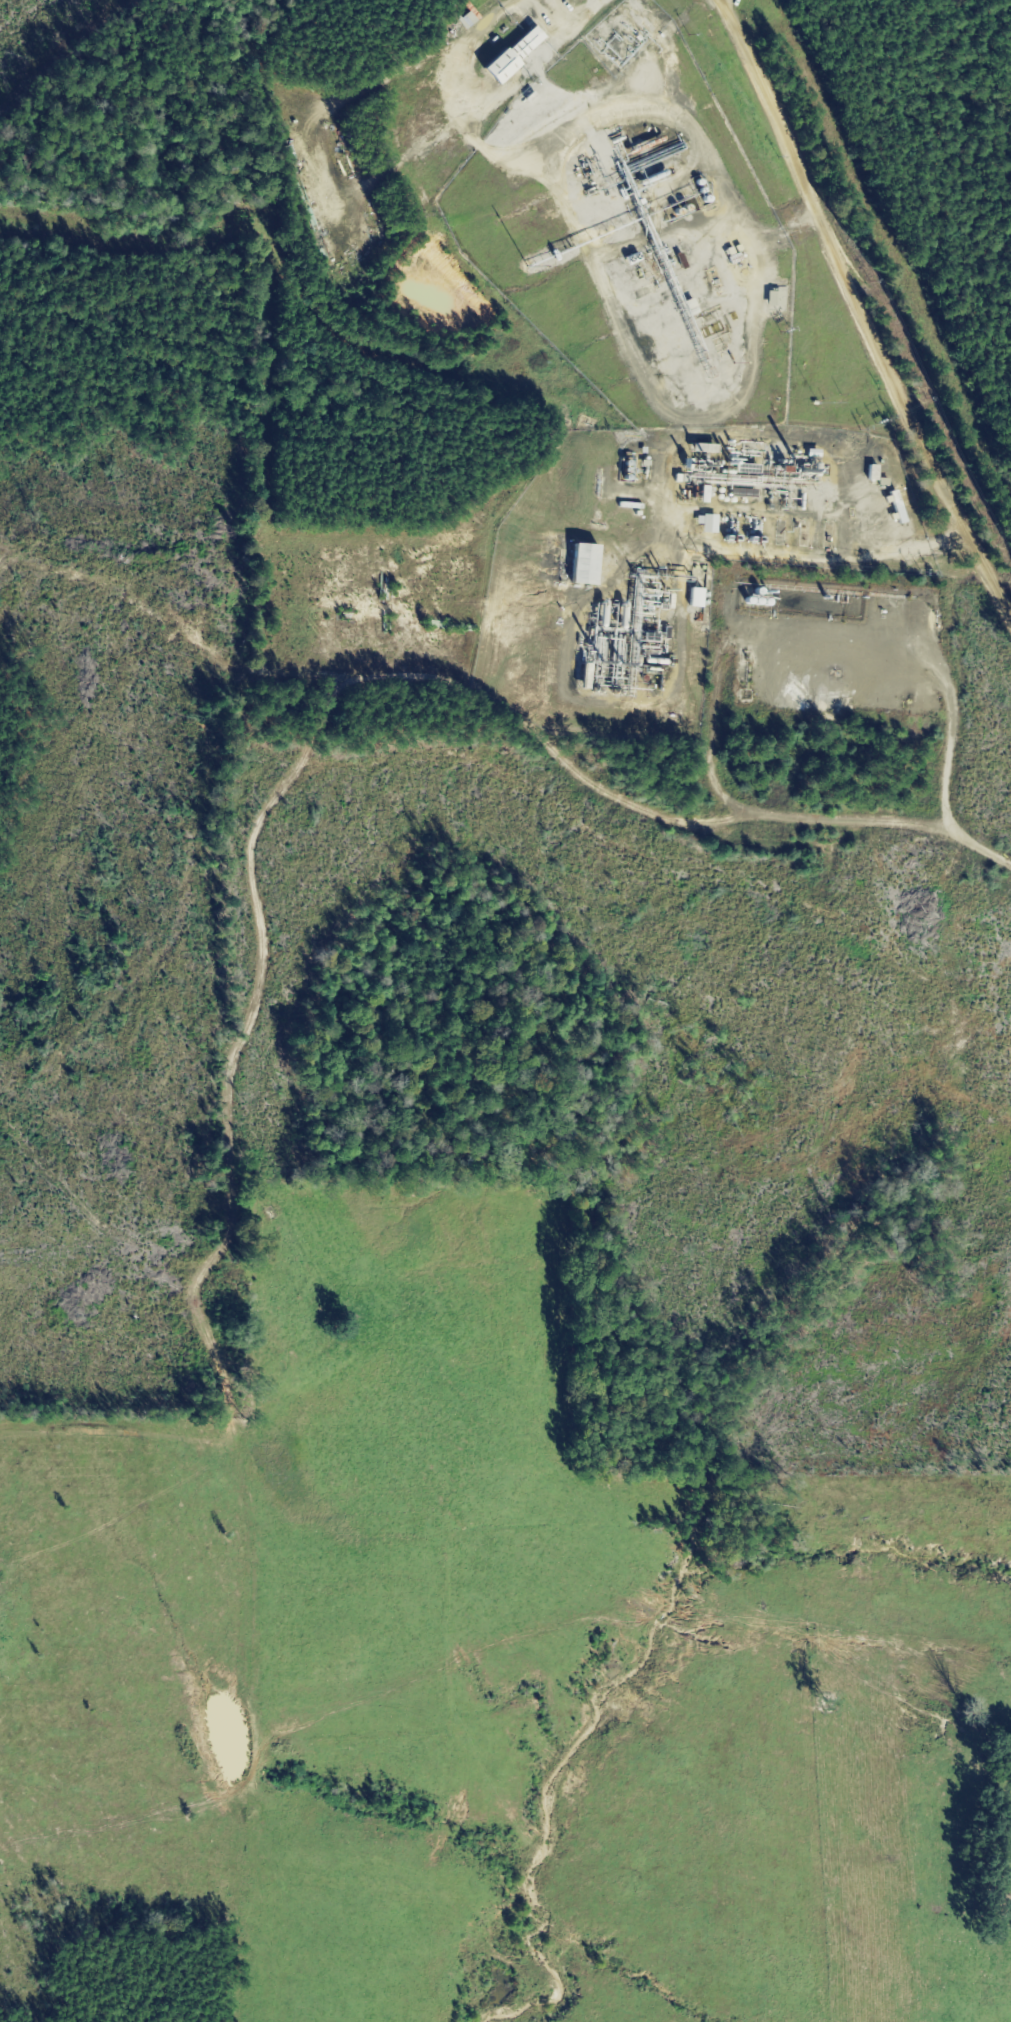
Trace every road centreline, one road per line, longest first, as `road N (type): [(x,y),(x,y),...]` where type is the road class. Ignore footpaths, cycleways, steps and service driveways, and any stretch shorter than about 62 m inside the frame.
road 1 (residential): [(1010,671),(974,615),(712,23),(712,0)]

